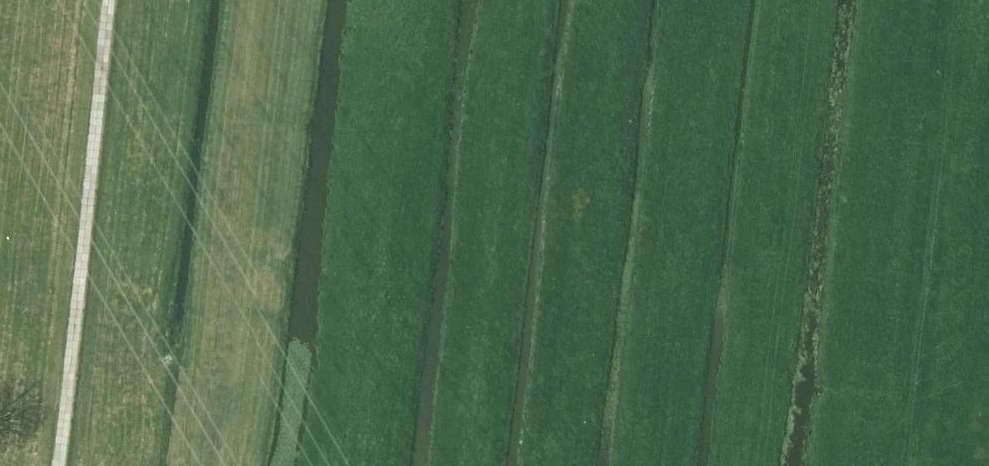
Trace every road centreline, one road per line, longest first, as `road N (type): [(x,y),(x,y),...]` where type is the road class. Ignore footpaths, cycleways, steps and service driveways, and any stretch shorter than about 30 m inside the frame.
road 1 (track): [(59,428),(103,0)]

